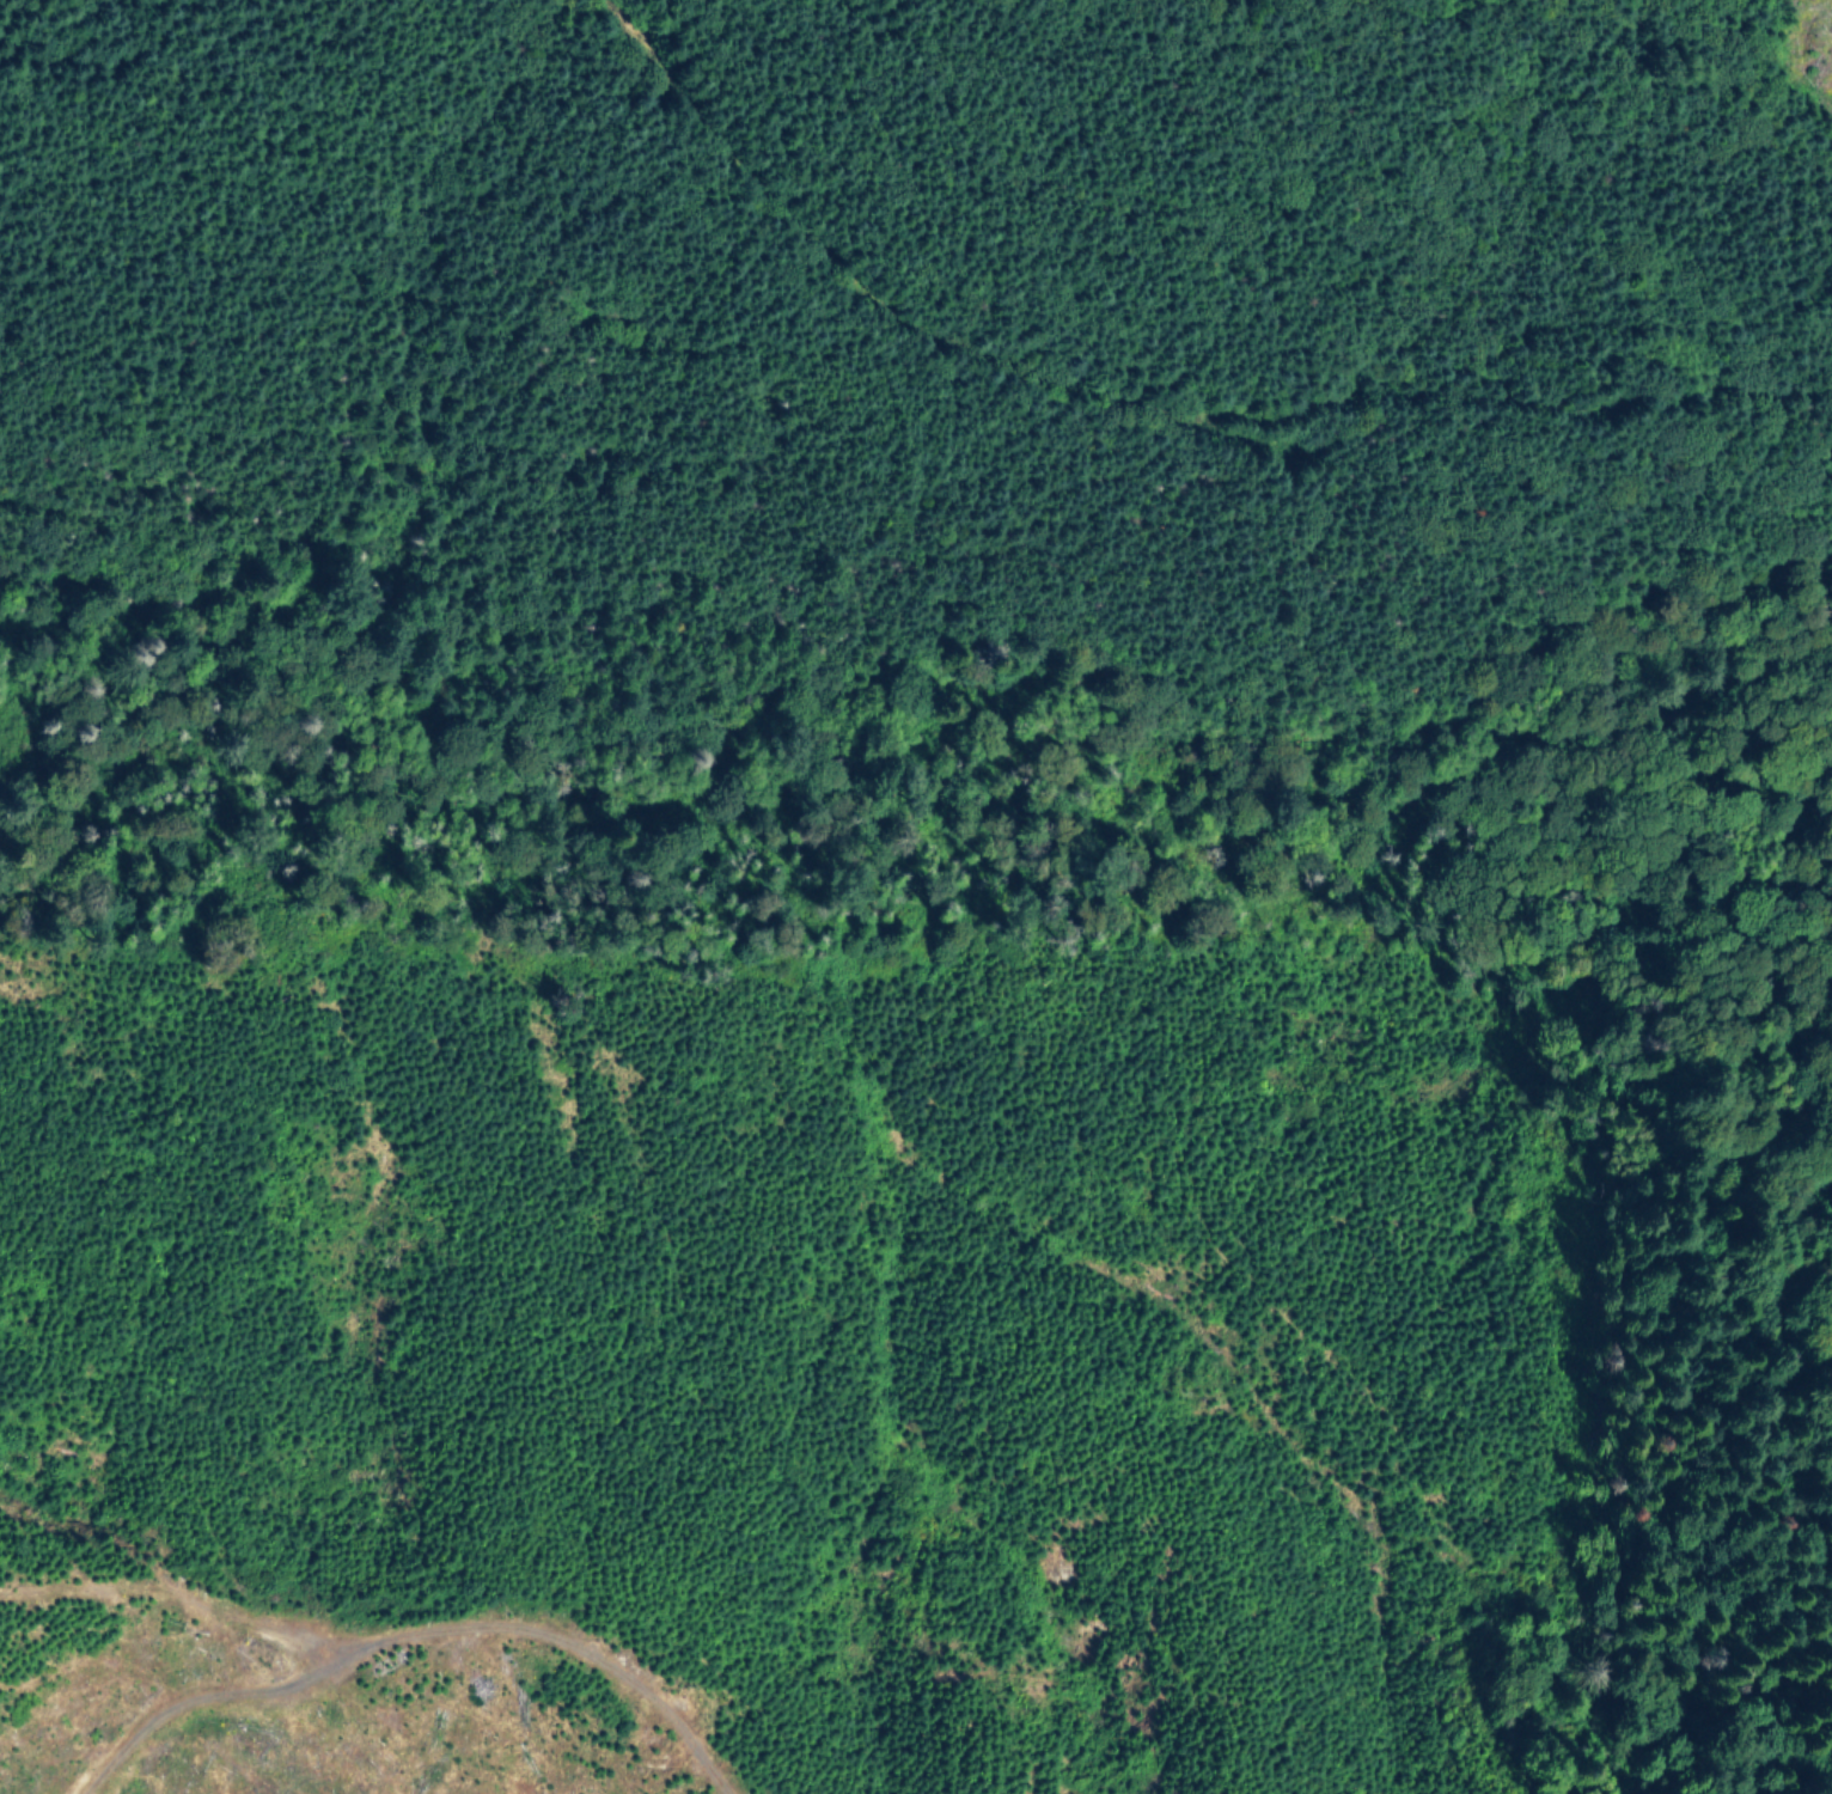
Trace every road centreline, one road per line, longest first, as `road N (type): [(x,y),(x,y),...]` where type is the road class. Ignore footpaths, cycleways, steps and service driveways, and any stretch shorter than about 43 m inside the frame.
road 1 (track): [(1831,225),(1822,277),(1803,301),(1651,421),(1631,426),(1382,390),(1288,417),(1172,423)]
road 2 (track): [(0,1602),(139,1593),(189,1605),(230,1621),(252,1641),(255,1695)]

